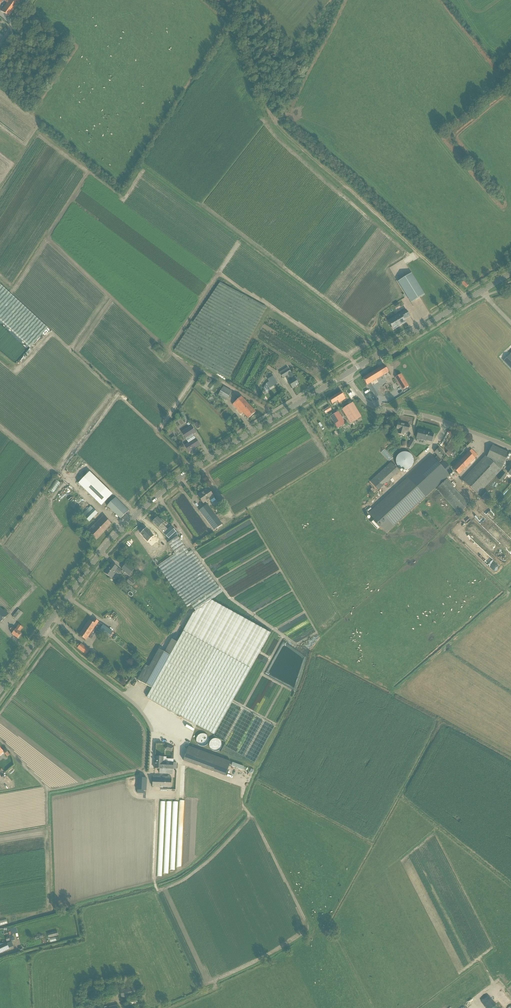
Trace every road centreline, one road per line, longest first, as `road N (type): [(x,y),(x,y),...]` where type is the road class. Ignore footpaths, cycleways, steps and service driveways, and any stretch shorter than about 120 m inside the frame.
road 1 (tertiary): [(42,630),(150,502),(346,375)]
road 2 (track): [(218,0),(238,22),(282,133),(464,295)]
road 3 (unclassified): [(149,783),(151,738),(140,711),(42,630)]
road 4 (tertiary): [(346,375),(510,273)]
road 5 (unclassified): [(510,449),(364,400),(346,375)]

